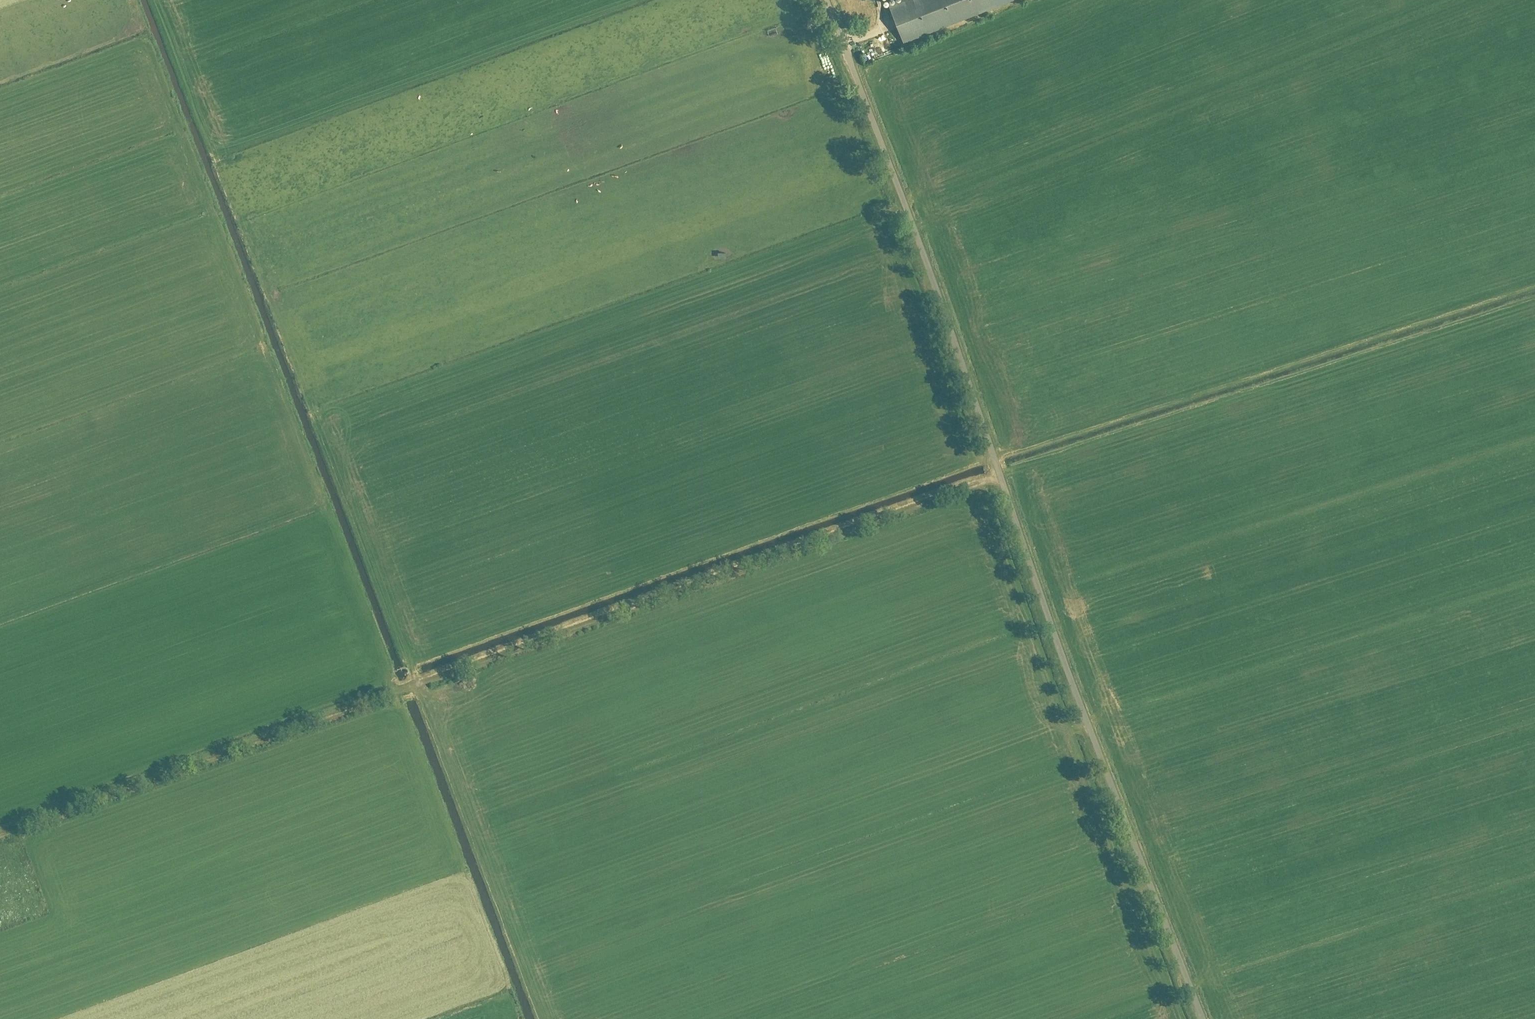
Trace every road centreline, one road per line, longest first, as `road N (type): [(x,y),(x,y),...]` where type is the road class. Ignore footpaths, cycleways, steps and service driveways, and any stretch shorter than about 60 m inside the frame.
road 1 (unclassified): [(1198,1018),(825,0)]
road 2 (track): [(0,832),(996,471)]

